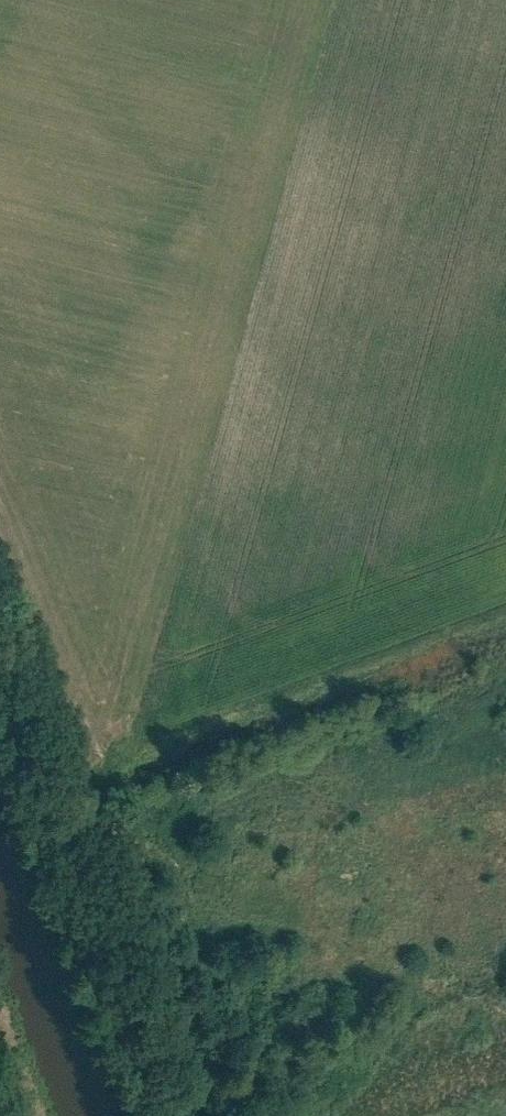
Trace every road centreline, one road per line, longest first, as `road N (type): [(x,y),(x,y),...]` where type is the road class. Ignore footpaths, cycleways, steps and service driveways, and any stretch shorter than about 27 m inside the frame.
road 1 (unclassified): [(0,660),(173,1115)]

